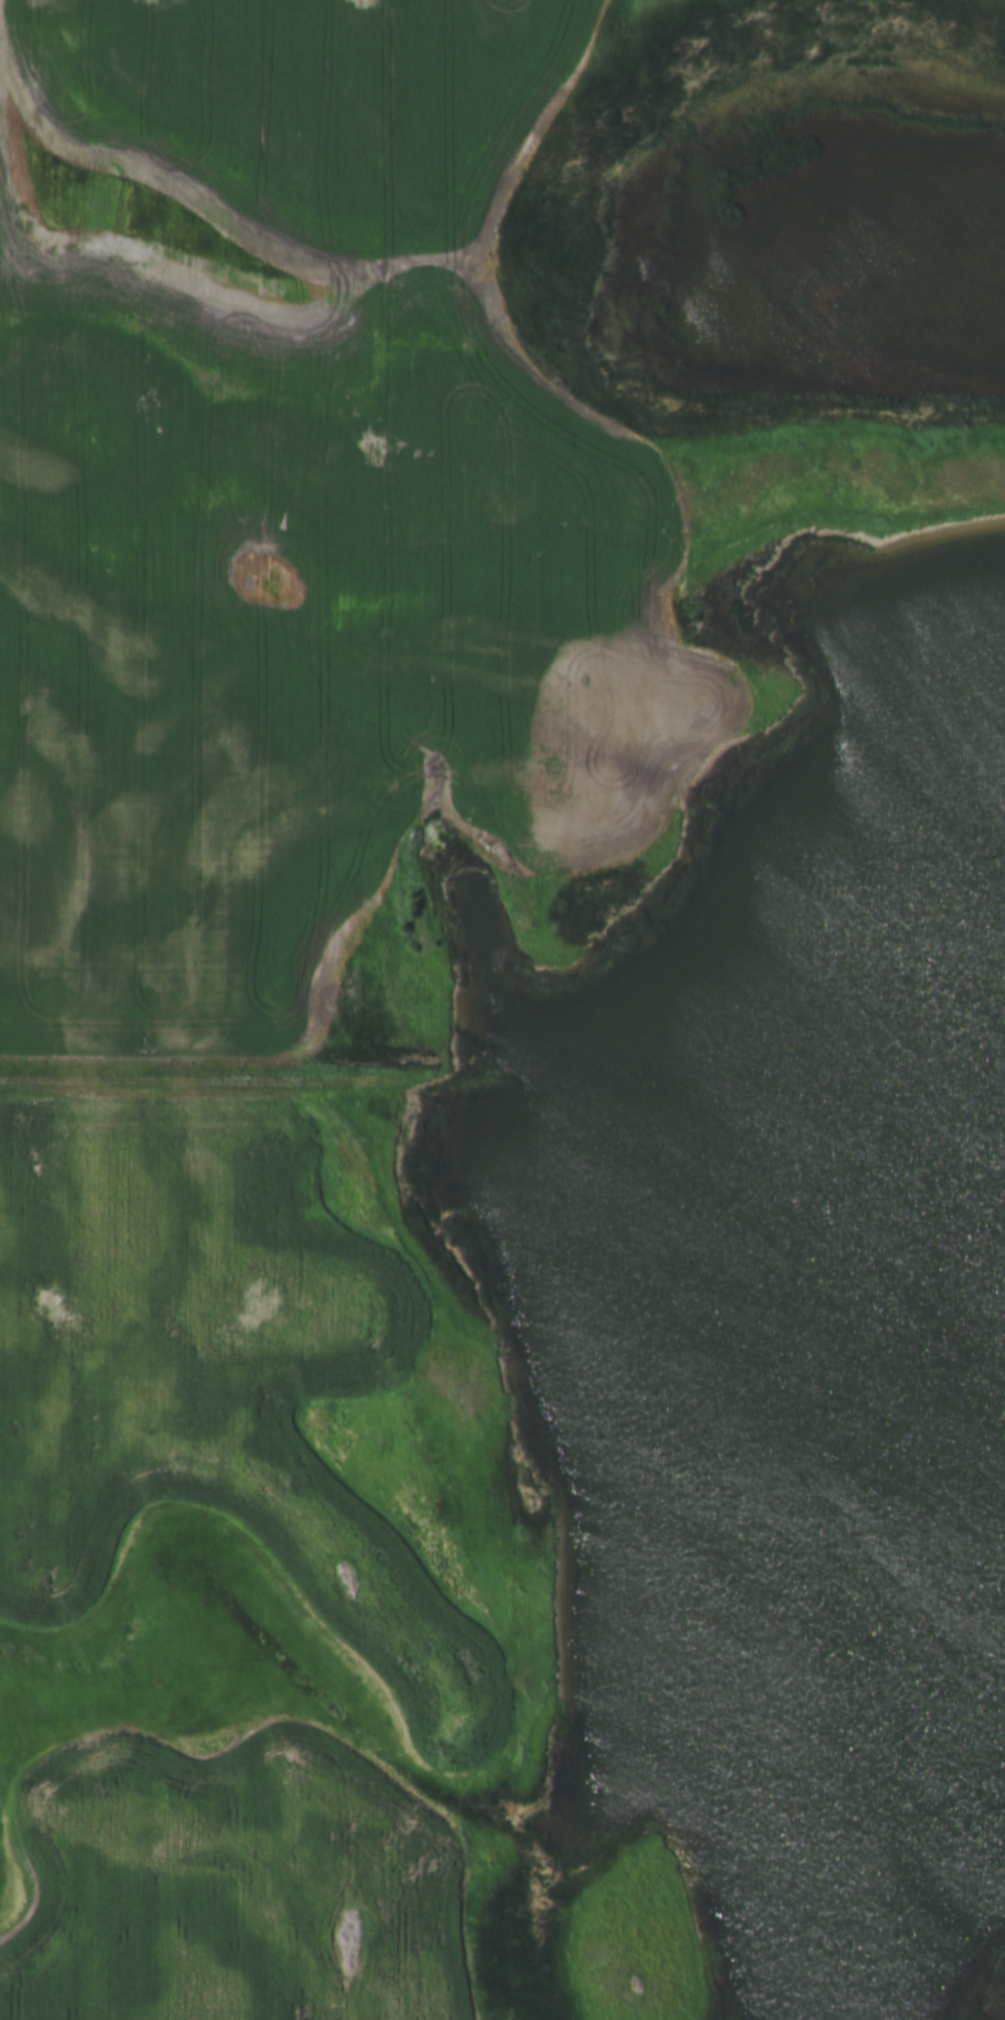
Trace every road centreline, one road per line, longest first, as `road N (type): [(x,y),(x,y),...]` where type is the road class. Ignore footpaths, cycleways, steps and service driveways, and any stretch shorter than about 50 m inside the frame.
road 1 (track): [(352,1081),(0,1079)]

